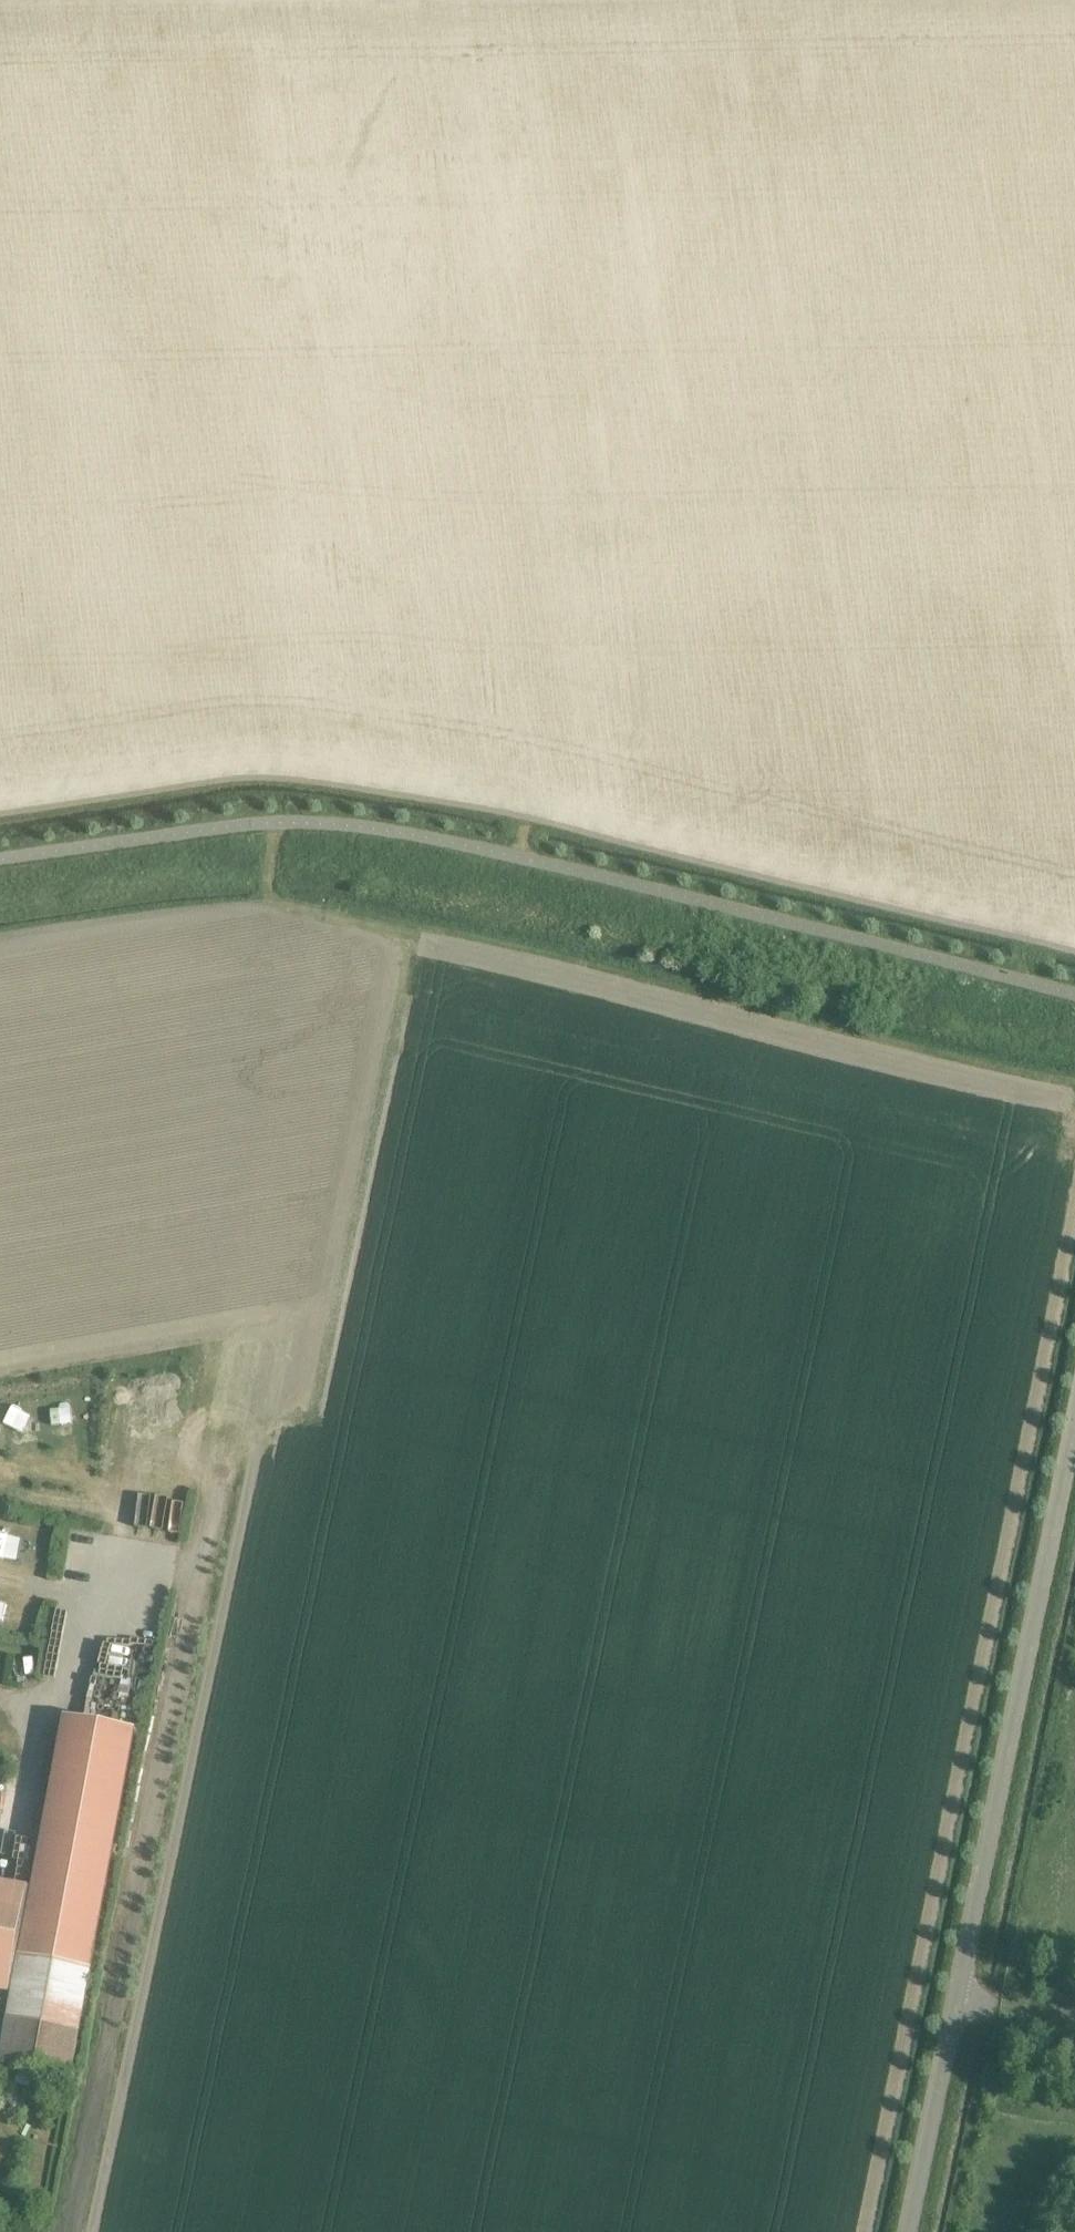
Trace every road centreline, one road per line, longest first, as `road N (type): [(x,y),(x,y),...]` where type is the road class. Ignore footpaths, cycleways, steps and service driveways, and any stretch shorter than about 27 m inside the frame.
road 1 (unclassified): [(905,2231),(1074,1429)]
road 2 (track): [(0,1578),(89,1596),(125,1584),(175,1416)]
road 3 (track): [(957,1993),(1047,2010),(1074,1973)]

